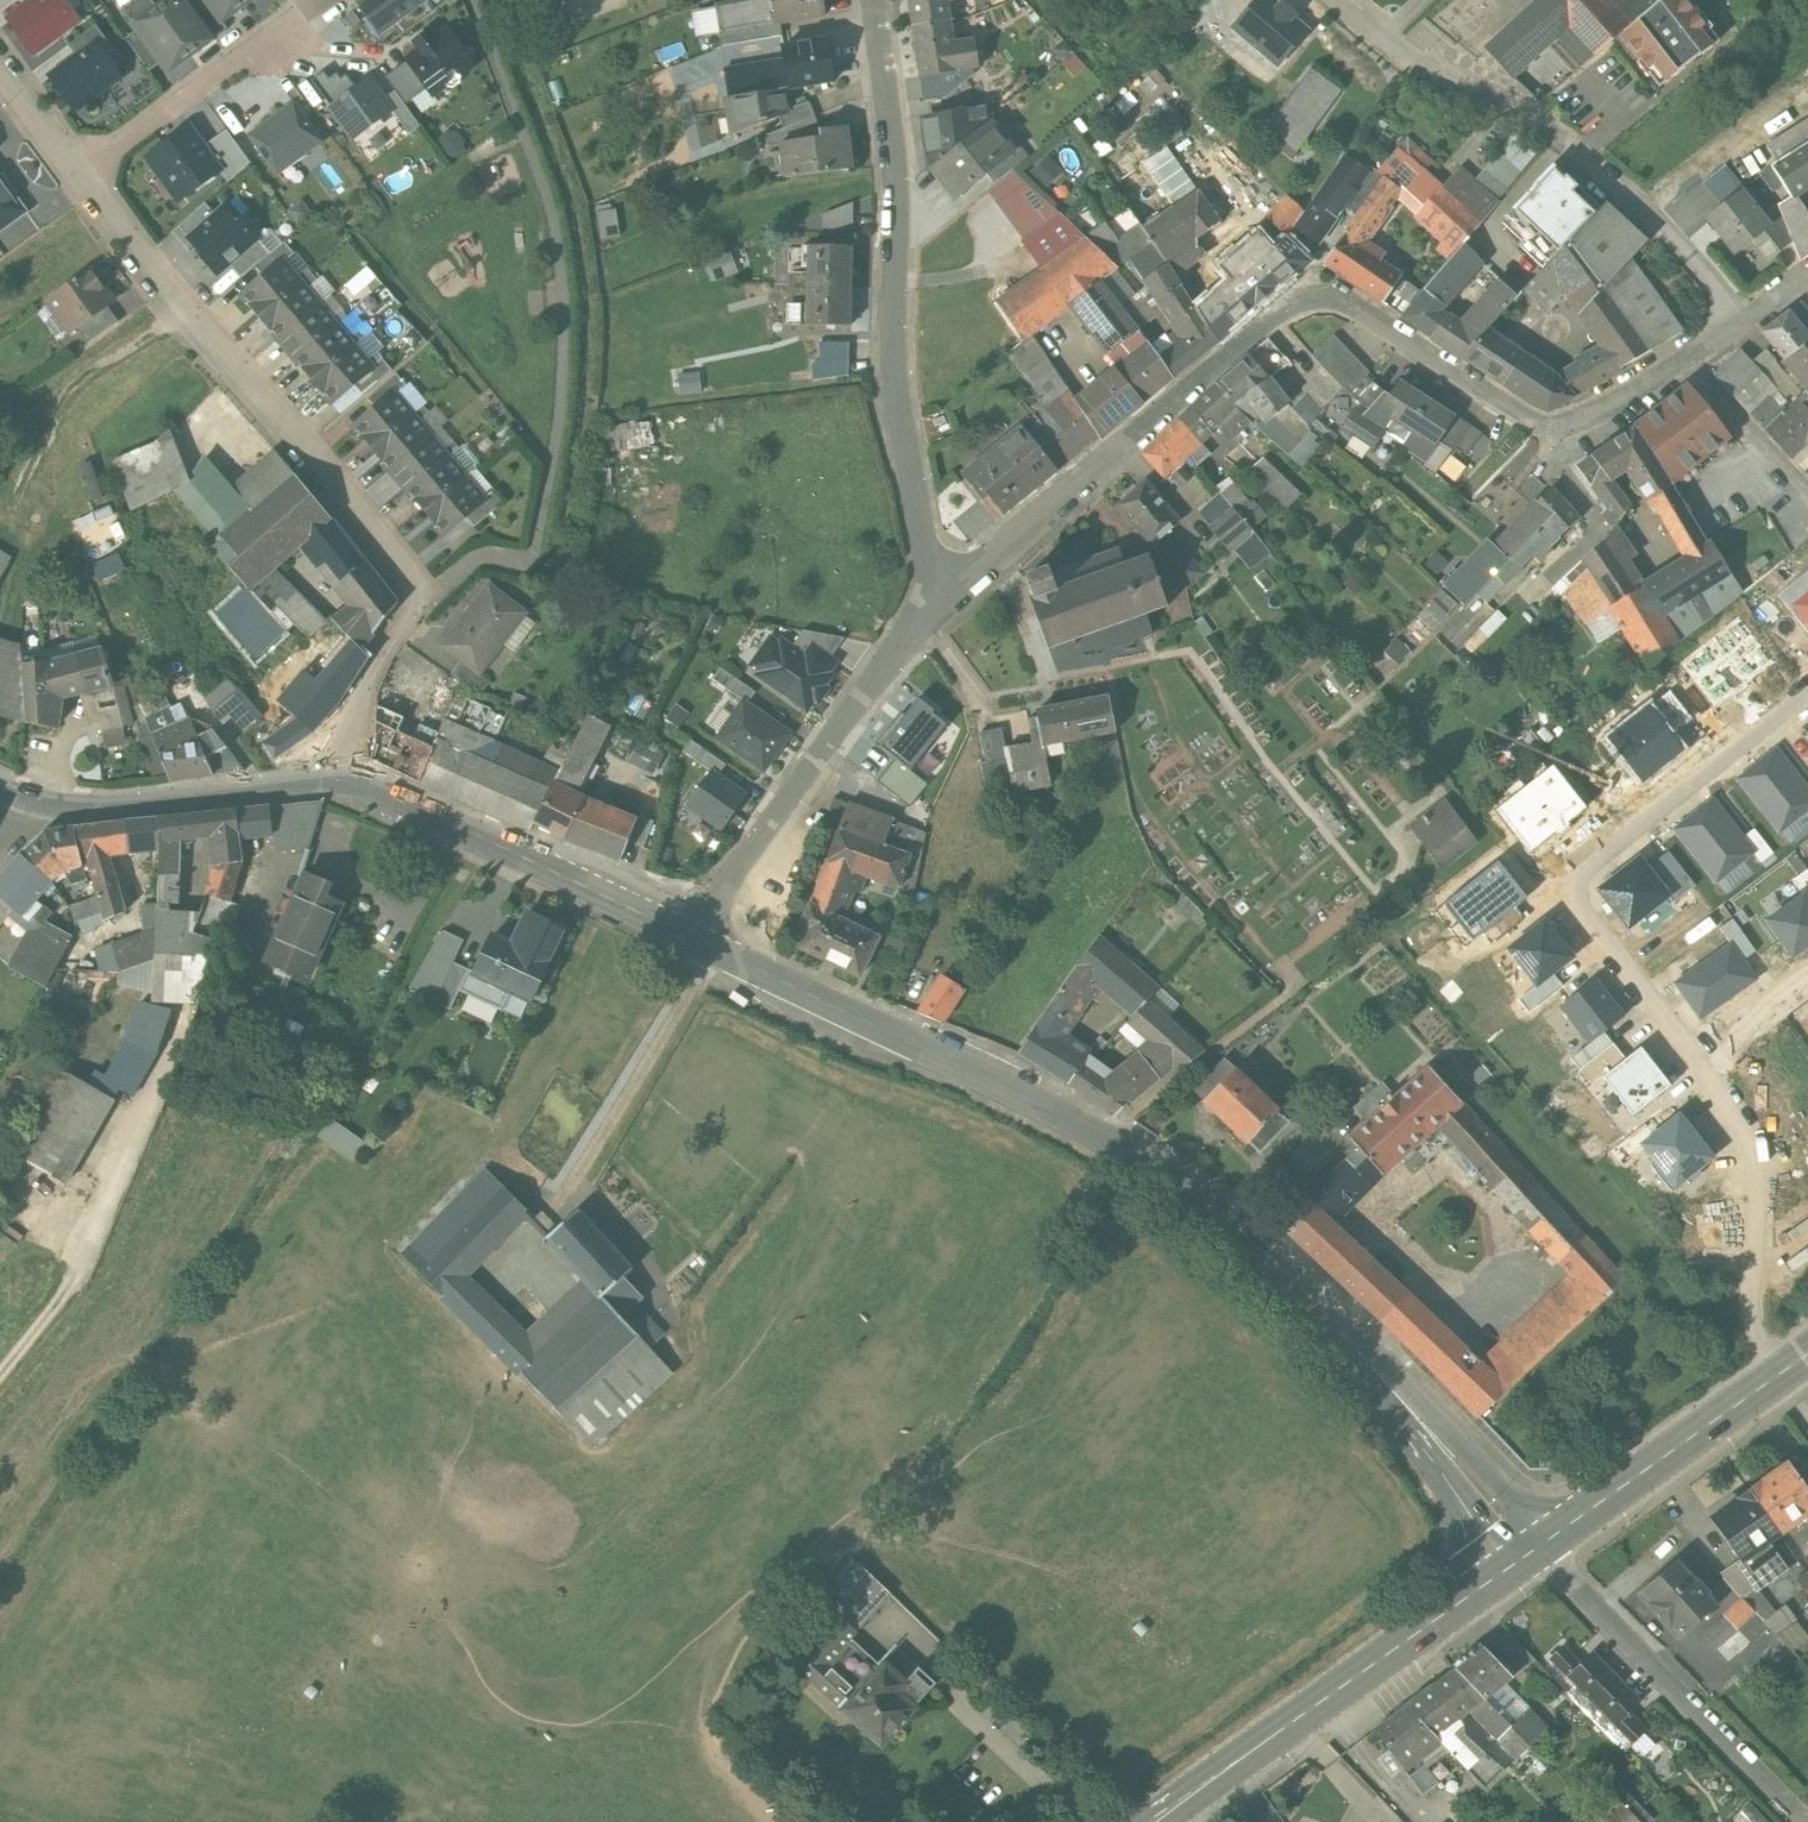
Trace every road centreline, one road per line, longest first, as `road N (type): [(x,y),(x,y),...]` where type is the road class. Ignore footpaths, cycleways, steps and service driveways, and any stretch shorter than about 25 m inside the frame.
road 1 (secondary): [(1534,1552),(1313,1298),(1218,1218),(1127,1152),(1014,1093),(692,942)]
road 2 (residential): [(949,590),(1090,484),(1267,327),(1319,301),(1362,310),(1538,427),(1560,433),(1585,425),(1682,363)]
road 3 (residential): [(330,786),(344,731),(419,600),(410,577),(74,174)]
road 4 (residential): [(874,0),(894,155),(899,393),(930,541),(949,590)]
road 5 (residential): [(1807,692),(1564,888),(1694,1060)]
road 6 (residential): [(1742,322),(1663,222),(1553,132),(1419,63),(1334,0)]
road 7 (secondary): [(1534,1552),(1156,1821)]
road 8 (residential): [(692,942),(825,744),(949,590)]
road 9 (secondary): [(692,942),(407,806),(330,786)]
road 10 (residential): [(1534,1552),(1797,1821)]
road 11 (secondary): [(1807,1355),(1534,1552)]
road 12 (secondary): [(330,786),(134,810),(30,808),(0,798)]
road 13 (residential): [(282,34),(74,174)]
road 14 (residential): [(1682,363),(1807,493)]
road 15 (residential): [(1694,1060),(1767,1161),(1727,1191)]
road 16 (residential): [(1694,1060),(1807,977)]
road 17 (residential): [(74,174),(0,70)]

